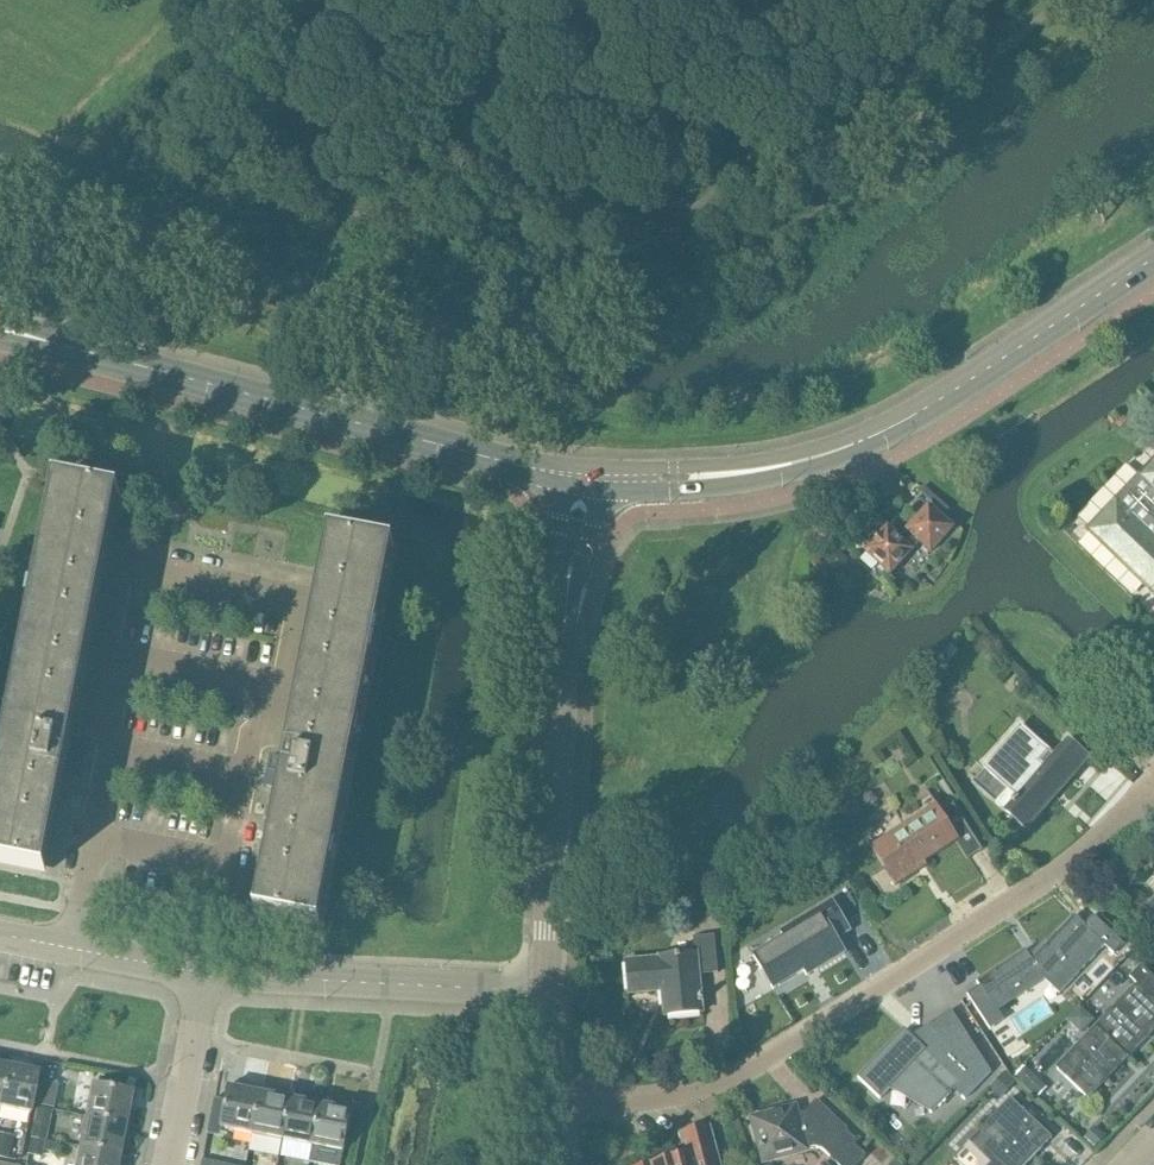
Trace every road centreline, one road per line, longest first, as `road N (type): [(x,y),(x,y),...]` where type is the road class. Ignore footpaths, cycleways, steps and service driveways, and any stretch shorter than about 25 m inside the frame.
road 1 (residential): [(93,839),(110,746),(109,653),(125,566),(296,600),(279,690),(240,774),(225,866)]
road 2 (residential): [(545,1107),(700,1090),(738,1076),(1039,883),(1148,790)]
road 3 (secondary): [(586,478),(717,476),(846,448),(927,408),(1153,258)]
road 4 (secondary): [(586,478),(0,329)]
road 5 (tertiary): [(547,992),(563,642),(586,478)]
road 6 (residential): [(547,992),(208,974)]
road 7 (residential): [(170,1164),(208,974)]
road 8 (residential): [(208,974),(73,949)]
road 9 (residential): [(225,866),(93,839)]

